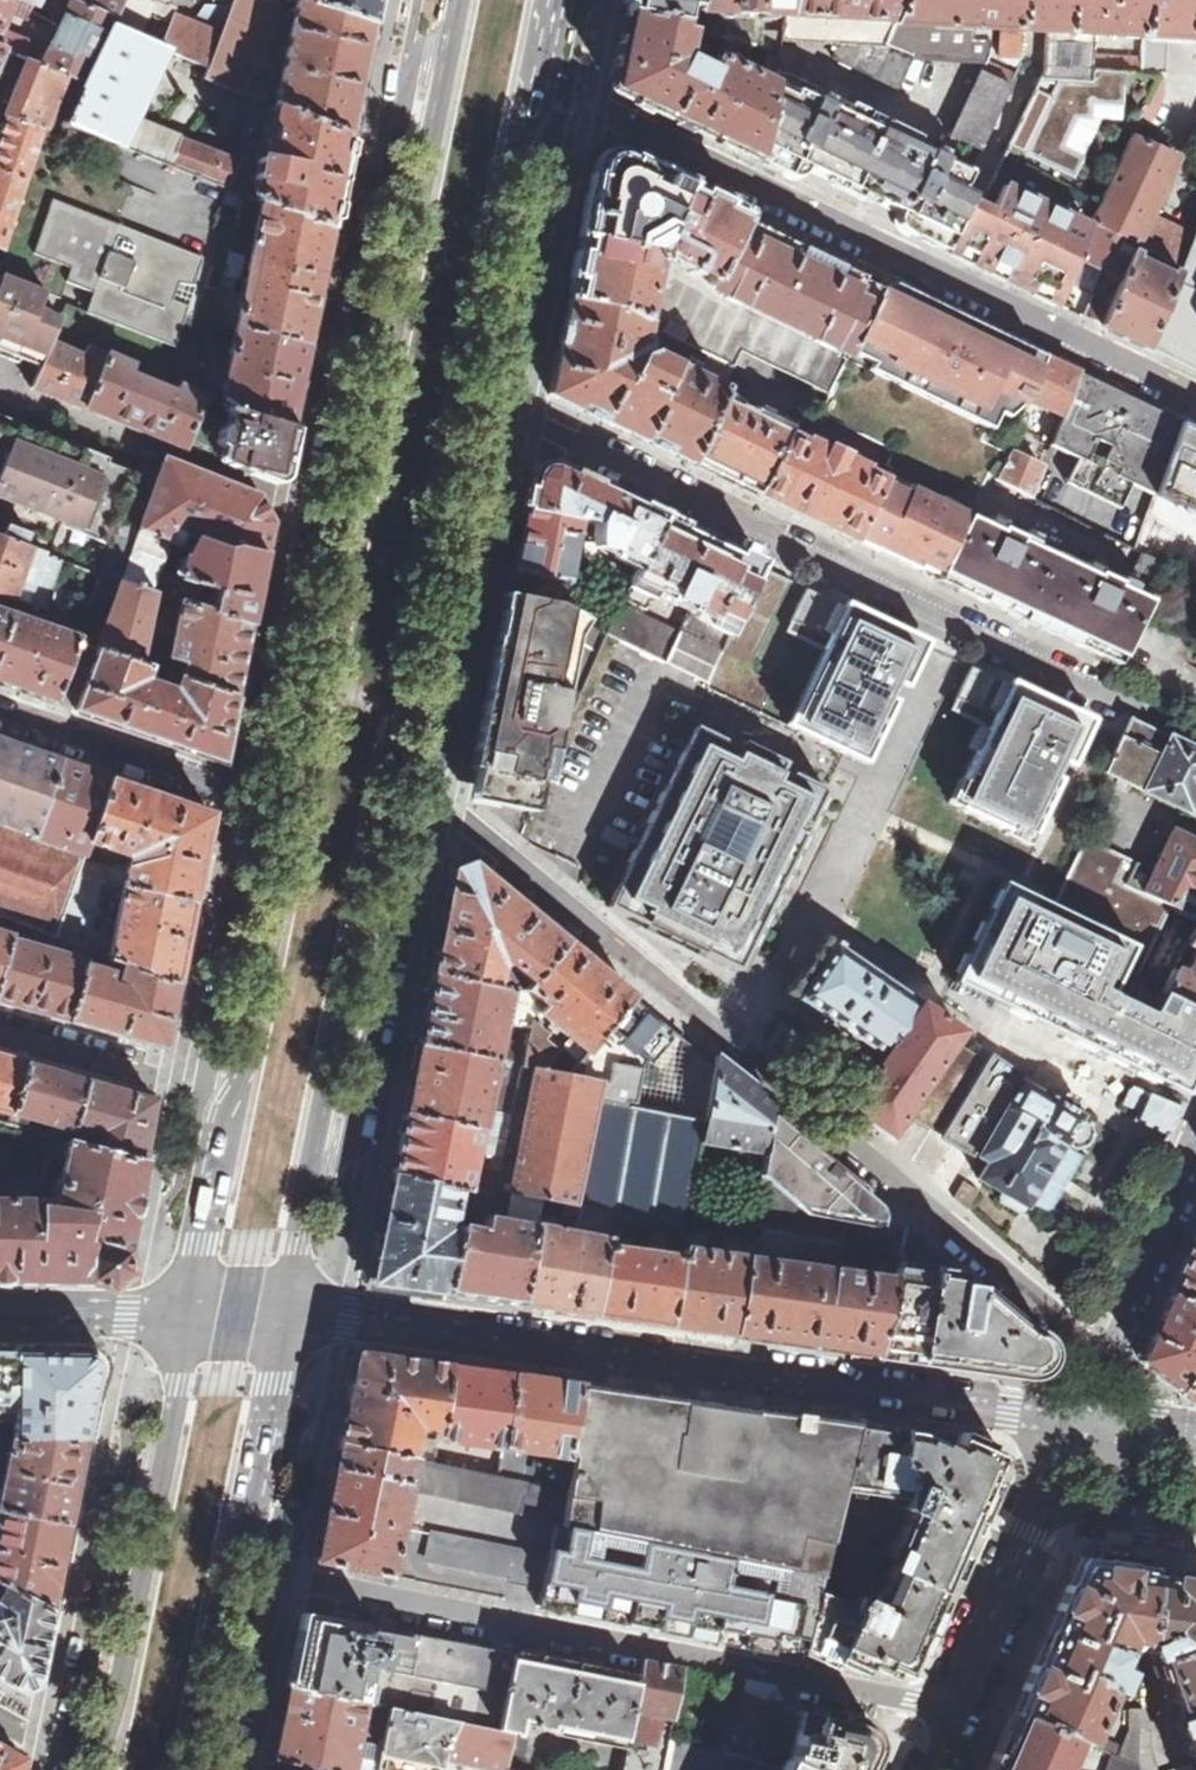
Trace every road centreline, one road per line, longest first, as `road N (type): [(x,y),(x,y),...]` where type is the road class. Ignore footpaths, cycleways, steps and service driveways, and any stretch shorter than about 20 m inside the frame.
road 1 (primary): [(454,38),(247,1070),(222,1132)]
road 2 (primary): [(311,1165),(516,142),(539,81)]
road 3 (residential): [(425,791),(1108,1355)]
road 4 (residential): [(285,1316),(1079,1418)]
road 5 (residential): [(1195,739),(571,439),(500,416)]
road 6 (residential): [(550,163),(580,120),(611,118),(1195,397)]
road 7 (residential): [(959,1712),(263,1591)]
road 8 (residential): [(454,38),(406,74),(319,507)]
road 9 (residential): [(311,1165),(352,1128),(425,791)]
road 10 (residential): [(425,791),(500,416)]
road 11 (residential): [(319,507),(0,385)]
road 12 (residential): [(167,1448),(118,1508),(67,1761)]
road 13 (primary): [(167,1448),(102,1769)]
road 14 (residential): [(1079,1418),(959,1712)]
road 15 (residential): [(263,794),(207,1084)]
road 16 (residential): [(319,507),(263,794)]
road 17 (residential): [(0,707),(263,794)]
road 18 (primary): [(188,1769),(225,1574),(248,1508)]
road 19 (residential): [(500,416),(550,163)]
road 20 (residential): [(207,1084),(0,1028)]
road 21 (residential): [(1195,1160),(1108,1355)]
road 22 (primary): [(248,1508),(285,1316)]
road 23 (tertiary): [(0,1308),(190,1310)]
road 24 (residential): [(224,1769),(263,1591)]
road 25 (primary): [(222,1132),(190,1310)]
road 26 (primary): [(285,1316),(311,1165)]
road 27 (primary): [(190,1310),(167,1448)]

